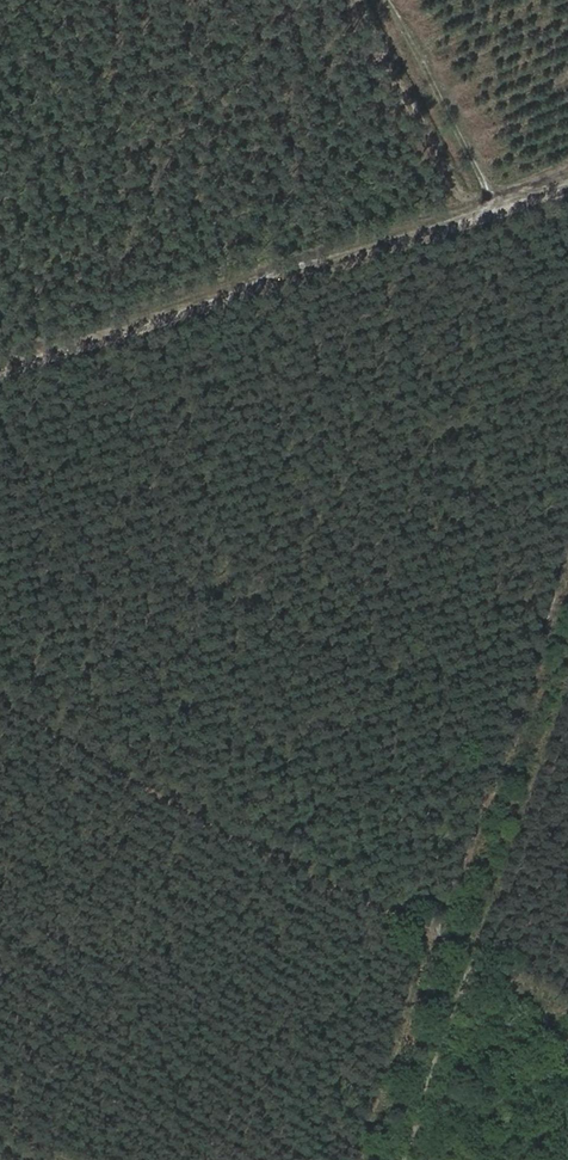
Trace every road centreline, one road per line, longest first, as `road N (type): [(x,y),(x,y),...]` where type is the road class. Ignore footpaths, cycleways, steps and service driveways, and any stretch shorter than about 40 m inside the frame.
road 1 (track): [(0,712),(220,832),(436,934),(567,1025)]
road 2 (track): [(567,182),(0,362)]
road 3 (track): [(435,933),(567,569)]

